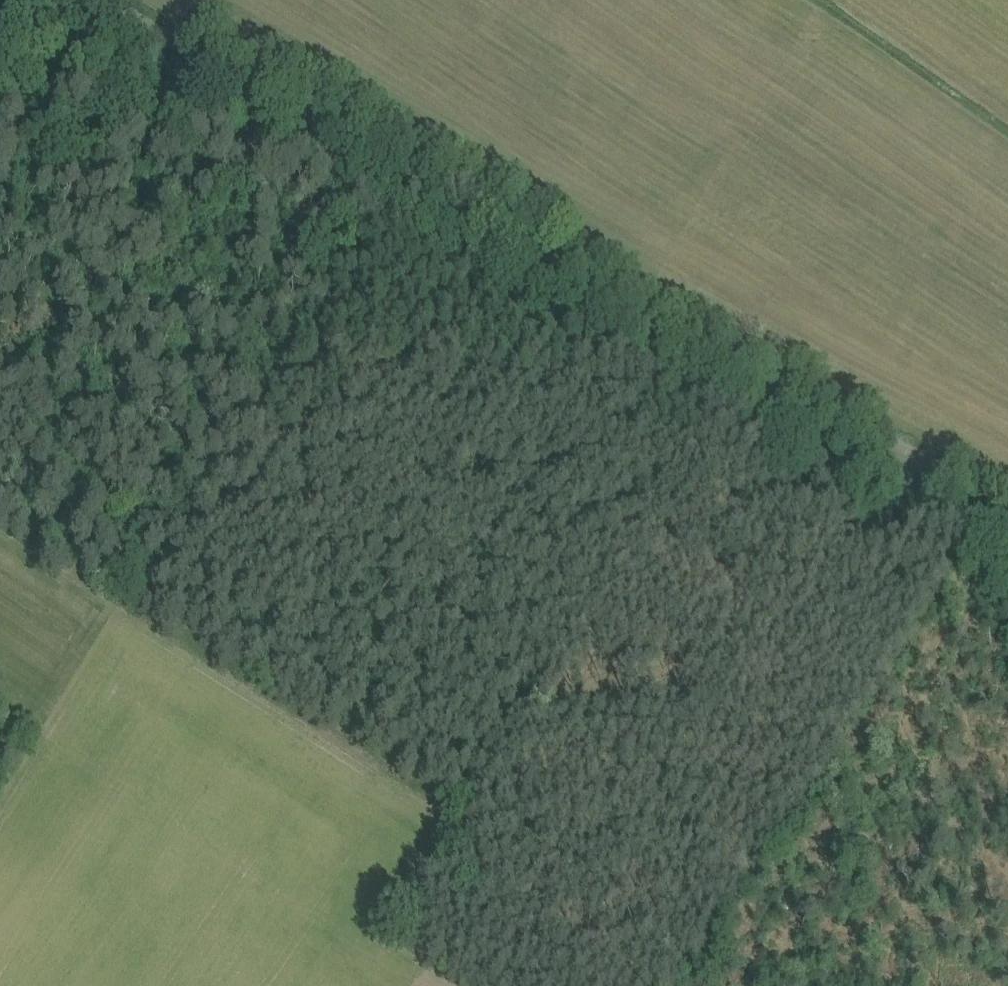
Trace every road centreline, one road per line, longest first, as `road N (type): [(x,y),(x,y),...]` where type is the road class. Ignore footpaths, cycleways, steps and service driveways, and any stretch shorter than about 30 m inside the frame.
road 1 (track): [(120,0),(1007,513)]
road 2 (track): [(921,460),(868,465),(810,492),(759,568),(722,693),(696,746),(634,787),(469,833),(446,854)]

